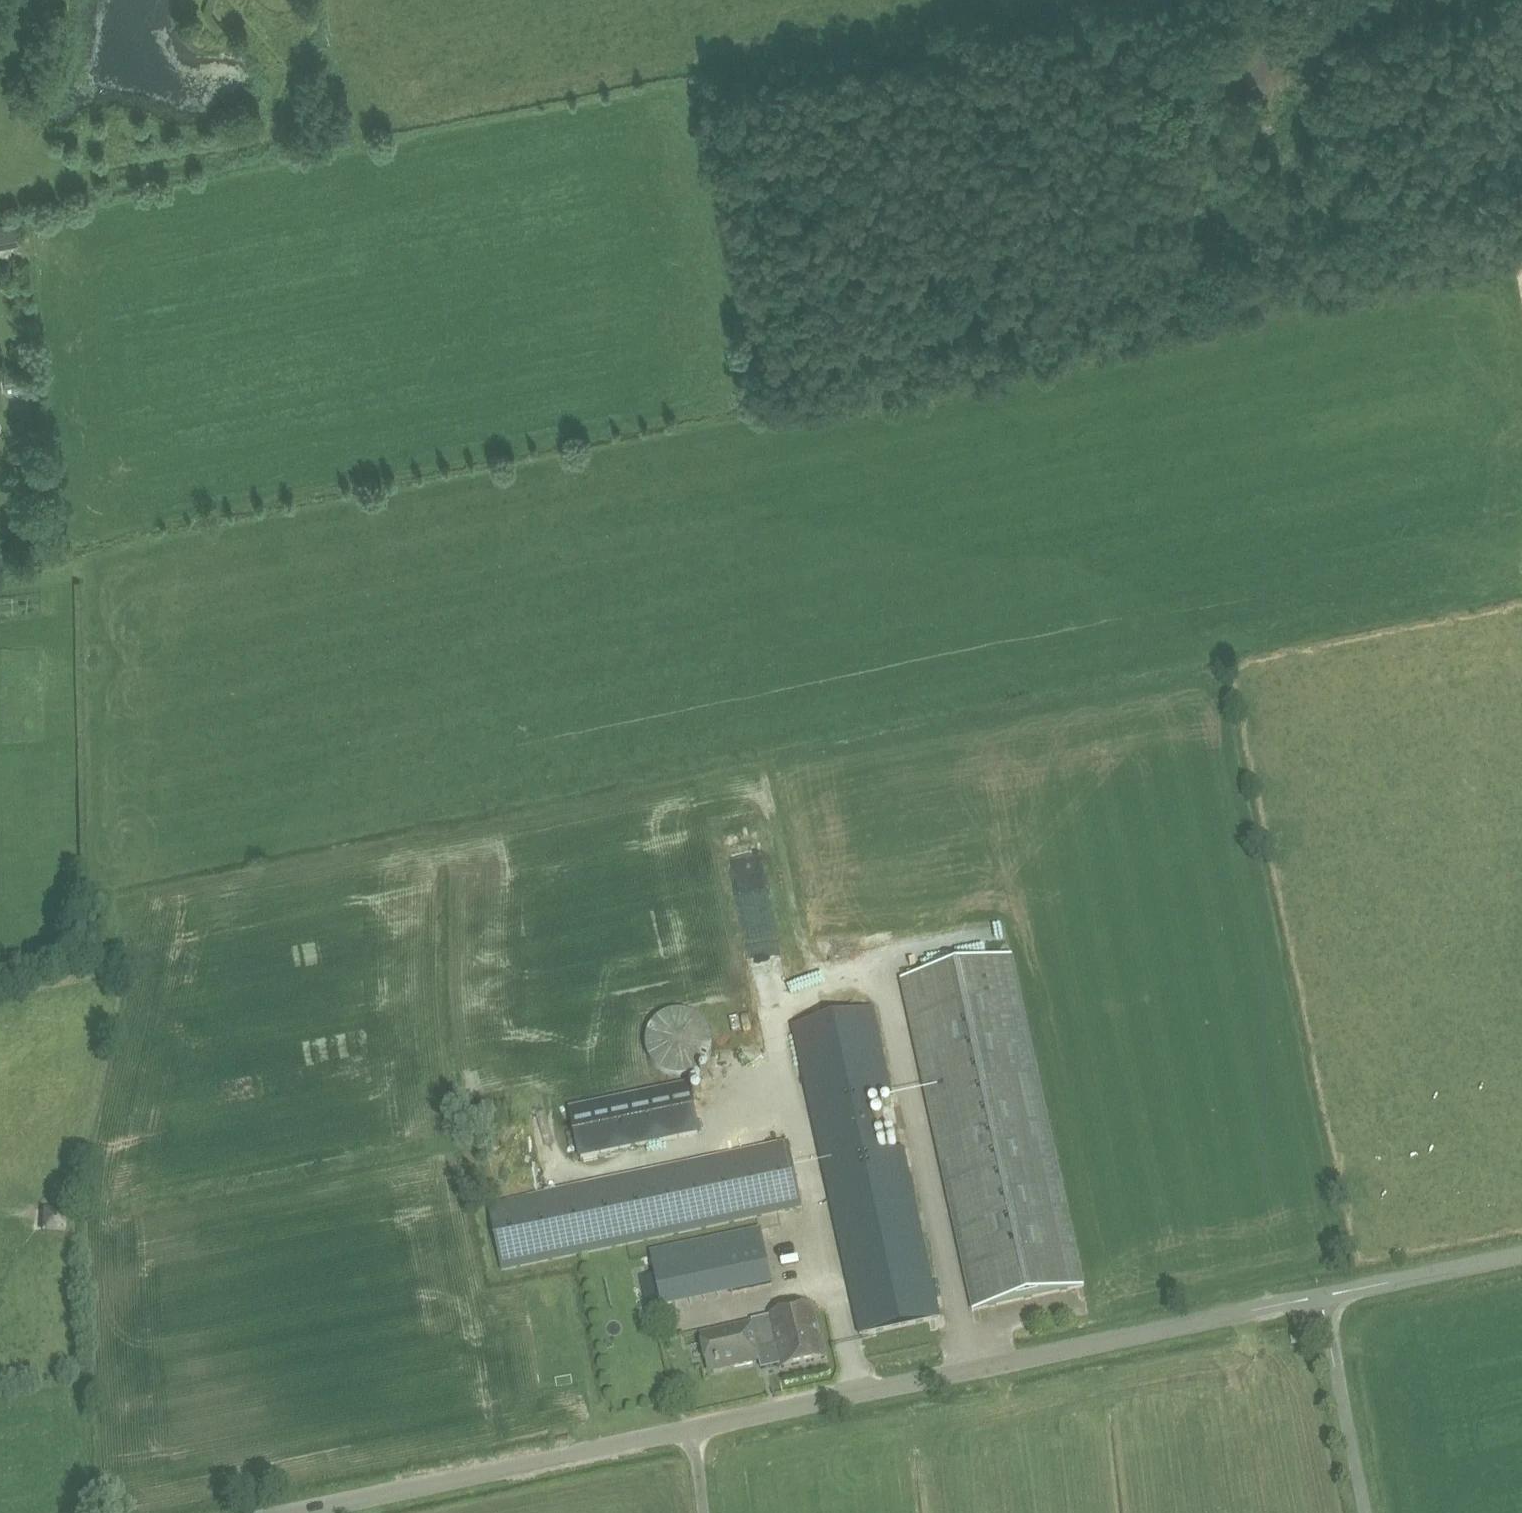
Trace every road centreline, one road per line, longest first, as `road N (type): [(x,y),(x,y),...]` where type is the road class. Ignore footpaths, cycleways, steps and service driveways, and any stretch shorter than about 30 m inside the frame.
road 1 (tertiary): [(303,1512),(1322,1299)]
road 2 (unclassified): [(1365,1512),(1322,1299)]
road 3 (tertiary): [(1322,1299),(1521,1256)]

